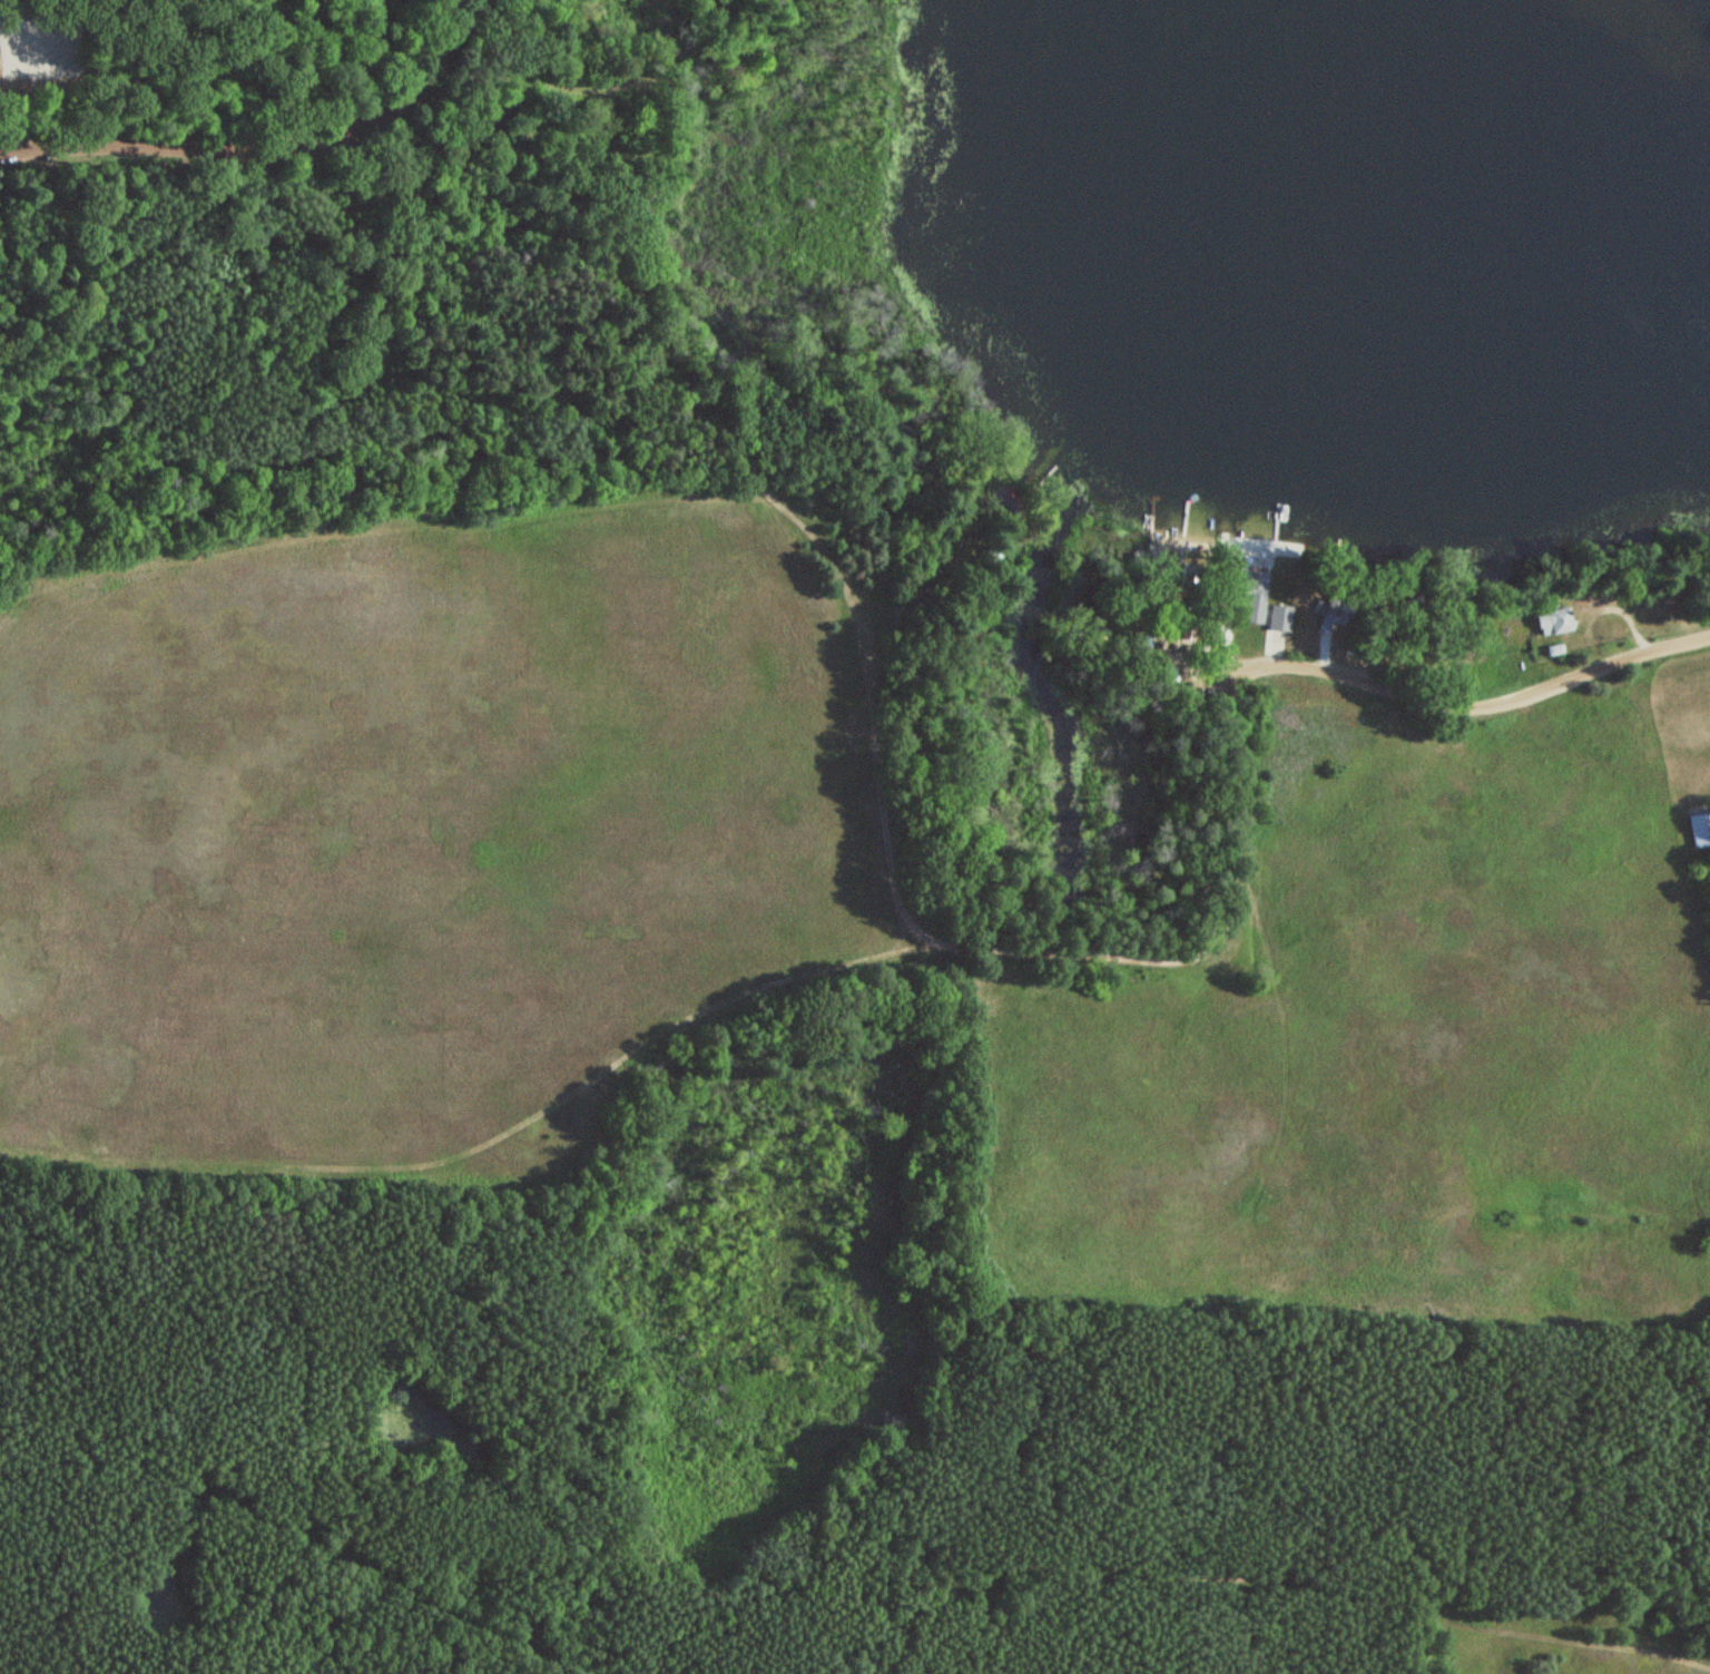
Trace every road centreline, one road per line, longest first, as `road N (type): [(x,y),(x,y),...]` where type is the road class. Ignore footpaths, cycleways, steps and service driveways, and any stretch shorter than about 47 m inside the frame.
road 1 (residential): [(0,151),(107,141),(321,144),(364,127),(404,94),(434,60),(463,0)]
road 2 (residential): [(1709,638),(1476,713),(1295,663),(1252,667),(1215,688)]

